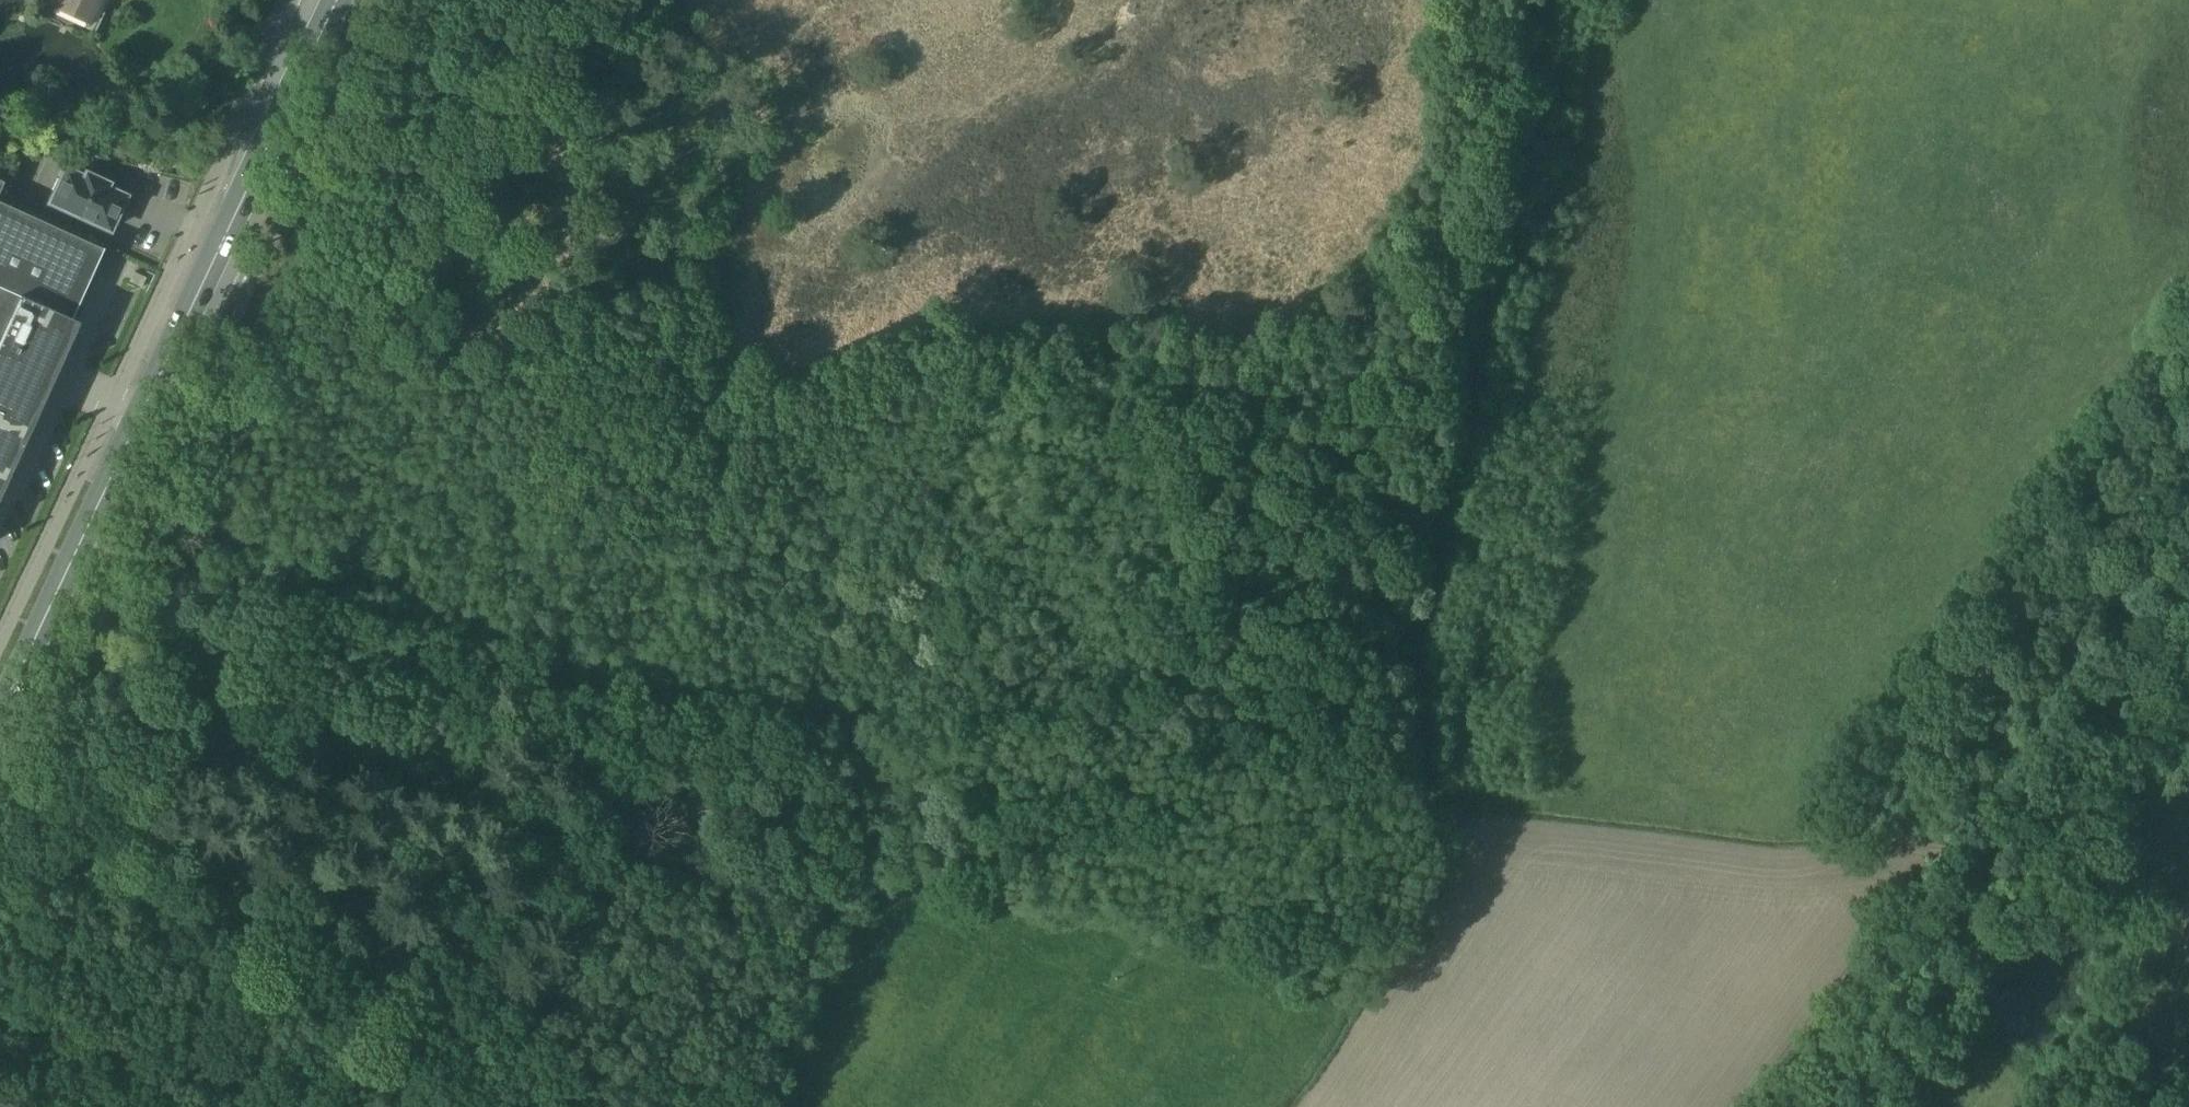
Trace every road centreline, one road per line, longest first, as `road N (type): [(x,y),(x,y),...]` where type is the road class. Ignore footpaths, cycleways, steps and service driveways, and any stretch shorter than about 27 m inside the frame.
road 1 (secondary): [(0,712),(336,0)]
road 2 (track): [(0,776),(502,1106)]
road 3 (track): [(1822,1106),(2188,637)]

